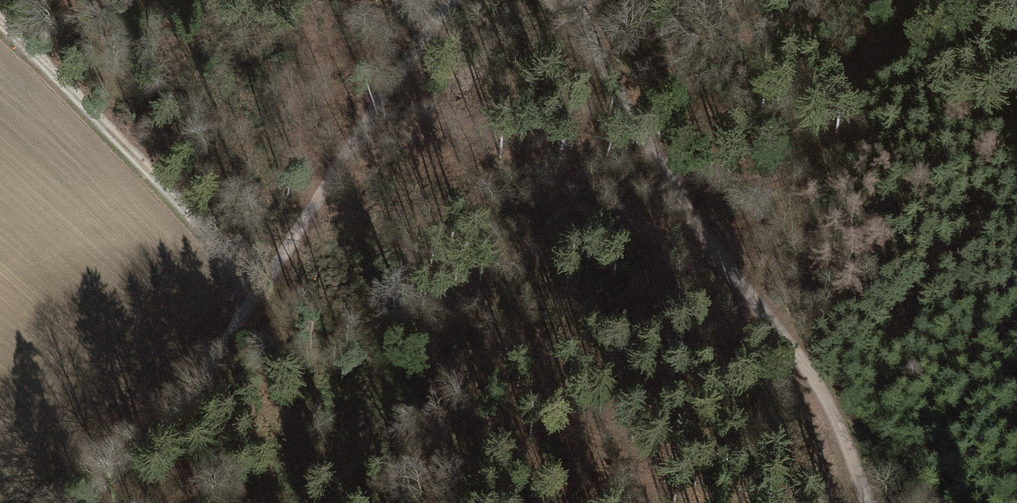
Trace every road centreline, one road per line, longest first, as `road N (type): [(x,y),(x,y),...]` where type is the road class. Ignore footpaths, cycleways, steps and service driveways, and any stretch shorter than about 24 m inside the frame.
road 1 (track): [(78,502),(176,412),(468,0)]
road 2 (track): [(863,502),(832,416),(807,372),(621,113),(568,0)]
road 3 (track): [(265,284),(0,22)]
road 4 (track): [(689,210),(718,186),(811,161),(945,0)]

